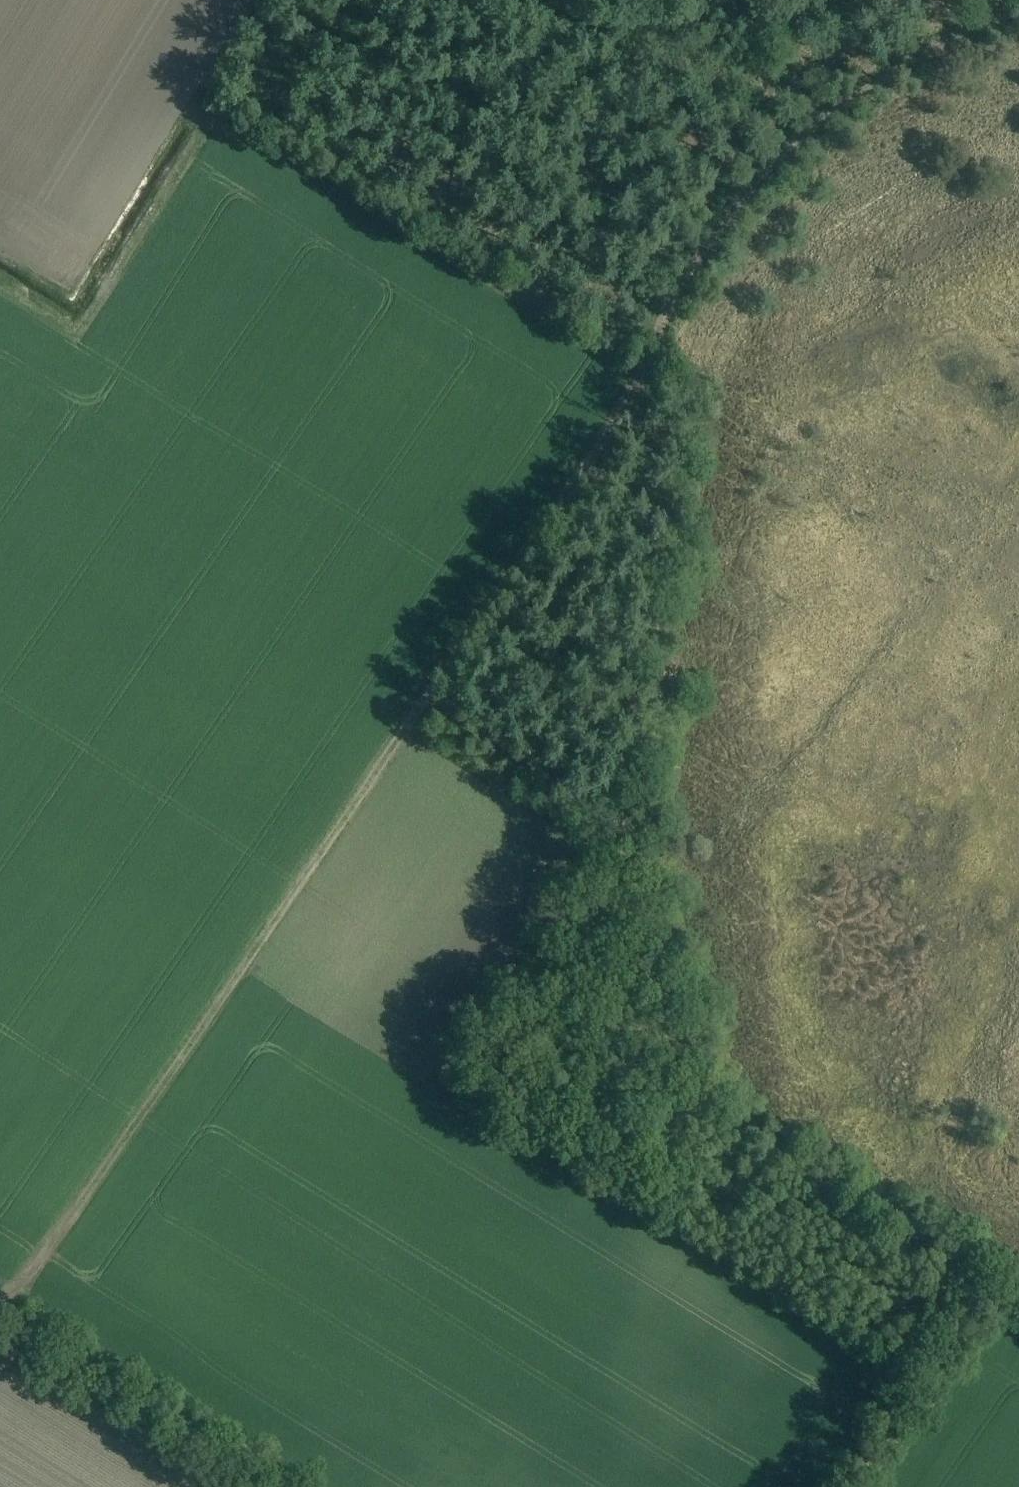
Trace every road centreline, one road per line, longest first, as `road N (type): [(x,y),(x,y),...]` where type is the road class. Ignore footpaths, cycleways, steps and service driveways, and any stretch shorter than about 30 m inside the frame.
road 1 (track): [(0,1315),(542,535),(732,218),(780,161),(846,105),(1014,0)]
road 2 (track): [(0,1318),(273,1486)]

